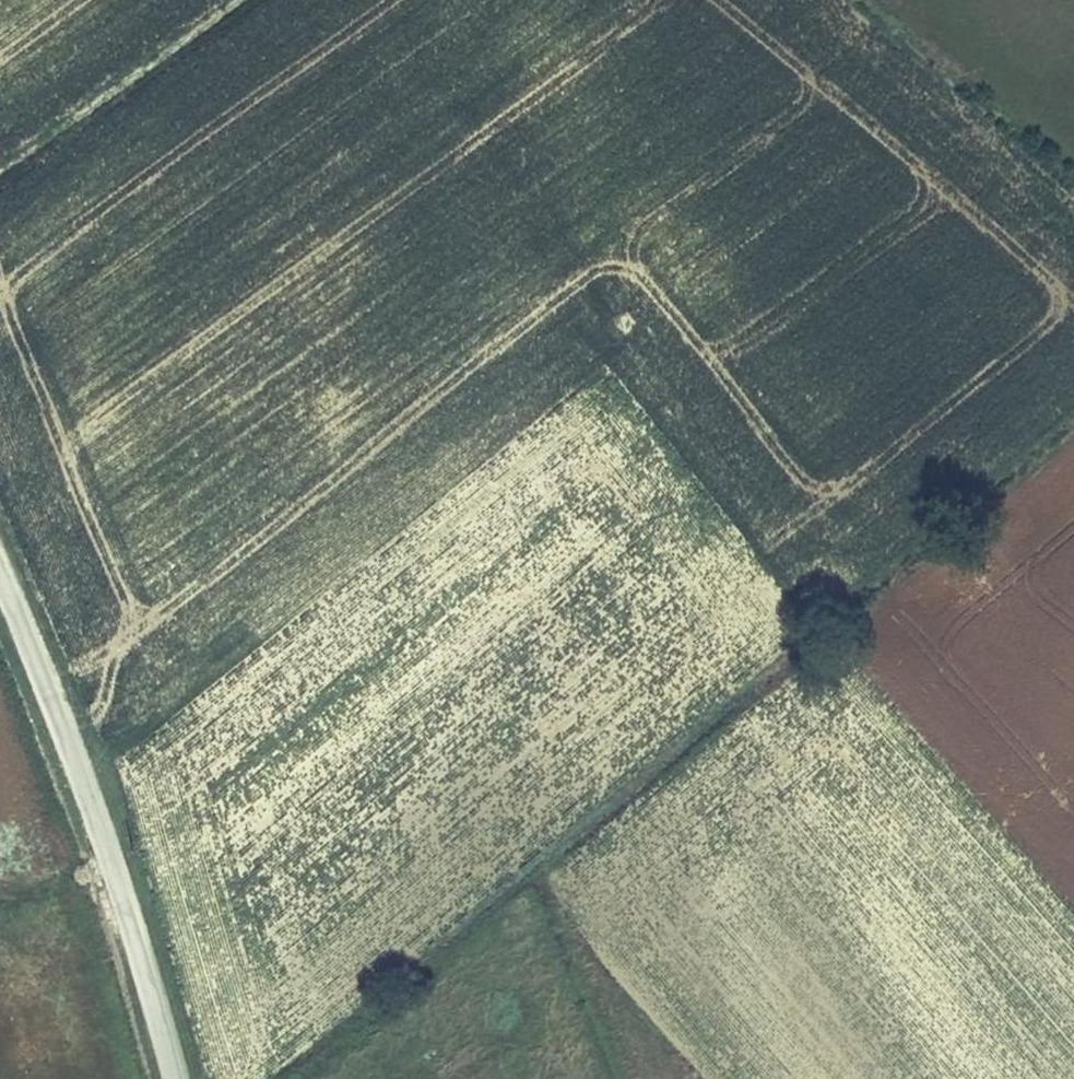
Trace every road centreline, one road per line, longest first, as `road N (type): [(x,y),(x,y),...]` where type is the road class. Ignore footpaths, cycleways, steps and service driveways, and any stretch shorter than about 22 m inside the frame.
road 1 (unclassified): [(0,577),(87,800),(172,1078)]

